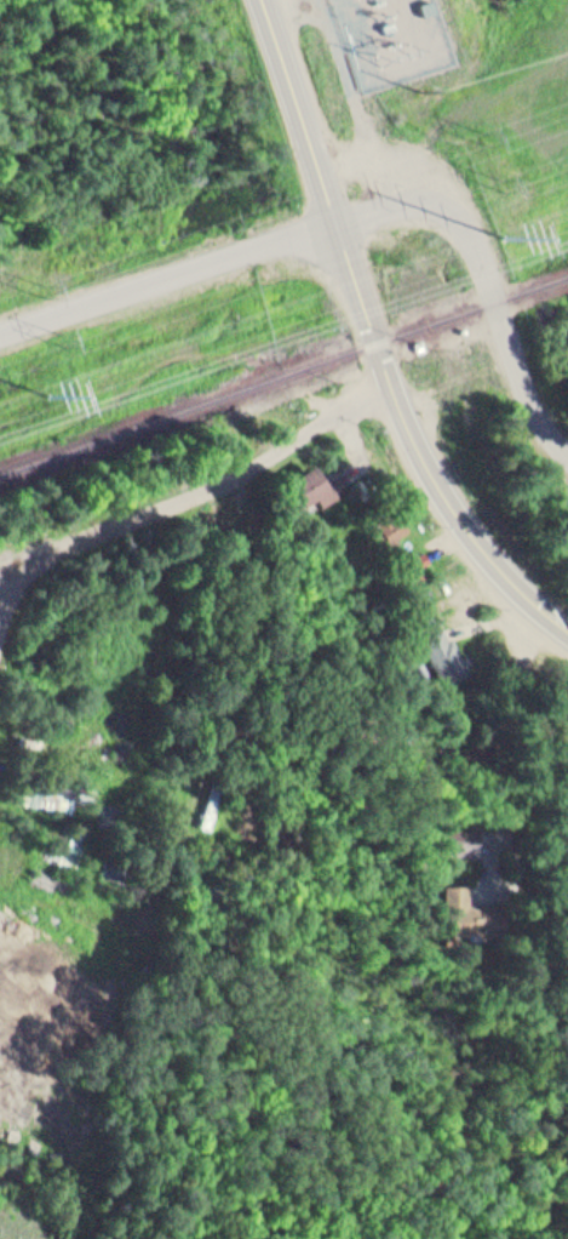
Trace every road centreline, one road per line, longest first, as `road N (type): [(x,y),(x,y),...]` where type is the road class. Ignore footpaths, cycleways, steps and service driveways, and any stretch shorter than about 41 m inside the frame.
road 1 (secondary): [(378,342),(265,0)]
road 2 (secondary): [(567,627),(505,570),(443,490),(378,342)]

